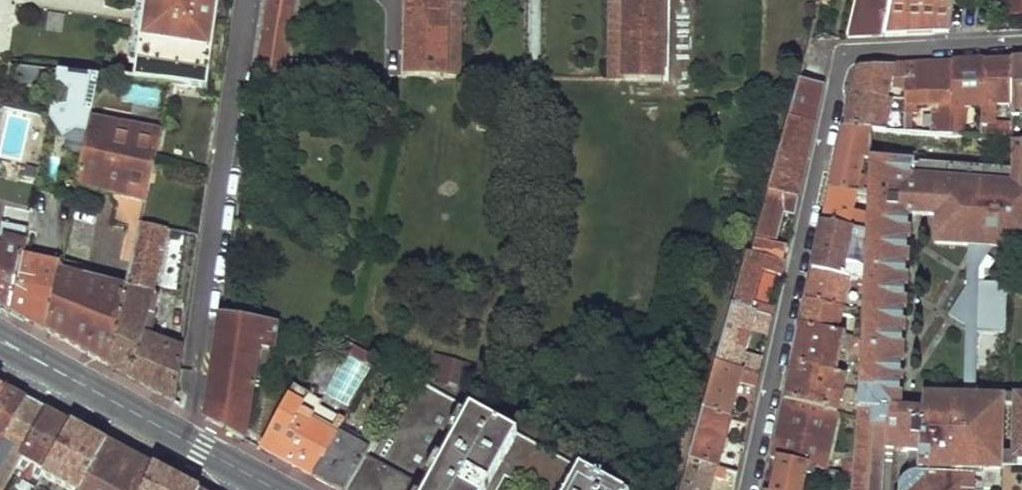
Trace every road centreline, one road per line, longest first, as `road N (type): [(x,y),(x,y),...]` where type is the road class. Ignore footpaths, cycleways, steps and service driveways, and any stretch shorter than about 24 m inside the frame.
road 1 (residential): [(748,489),(848,50),(1021,42)]
road 2 (secondary): [(0,338),(278,489)]

